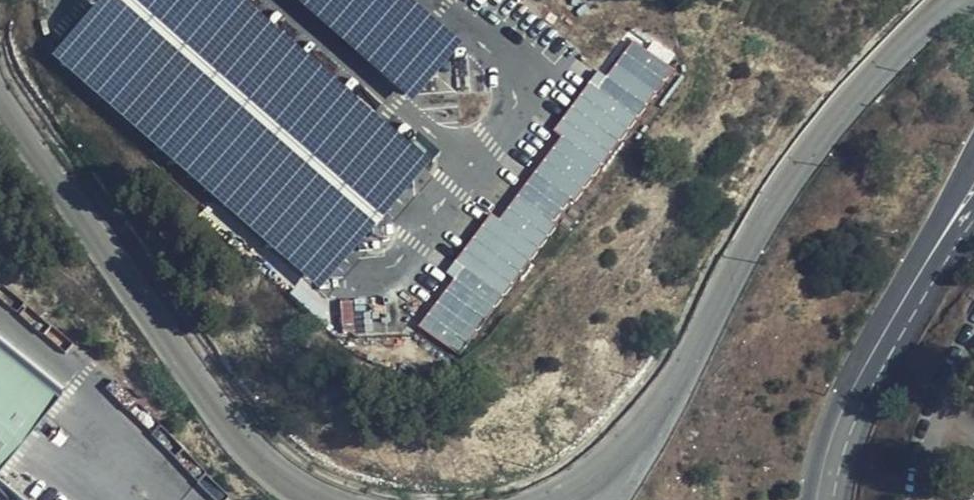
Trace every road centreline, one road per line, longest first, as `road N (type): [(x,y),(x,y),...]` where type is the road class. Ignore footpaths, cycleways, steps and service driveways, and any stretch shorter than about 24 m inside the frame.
road 1 (unclassified): [(550,499),(612,453),(676,367),(761,213),(826,127),(957,0)]
road 2 (unclassified): [(0,110),(245,445),(316,499)]
road 3 (tertiary): [(815,499),(838,411),(973,174)]

